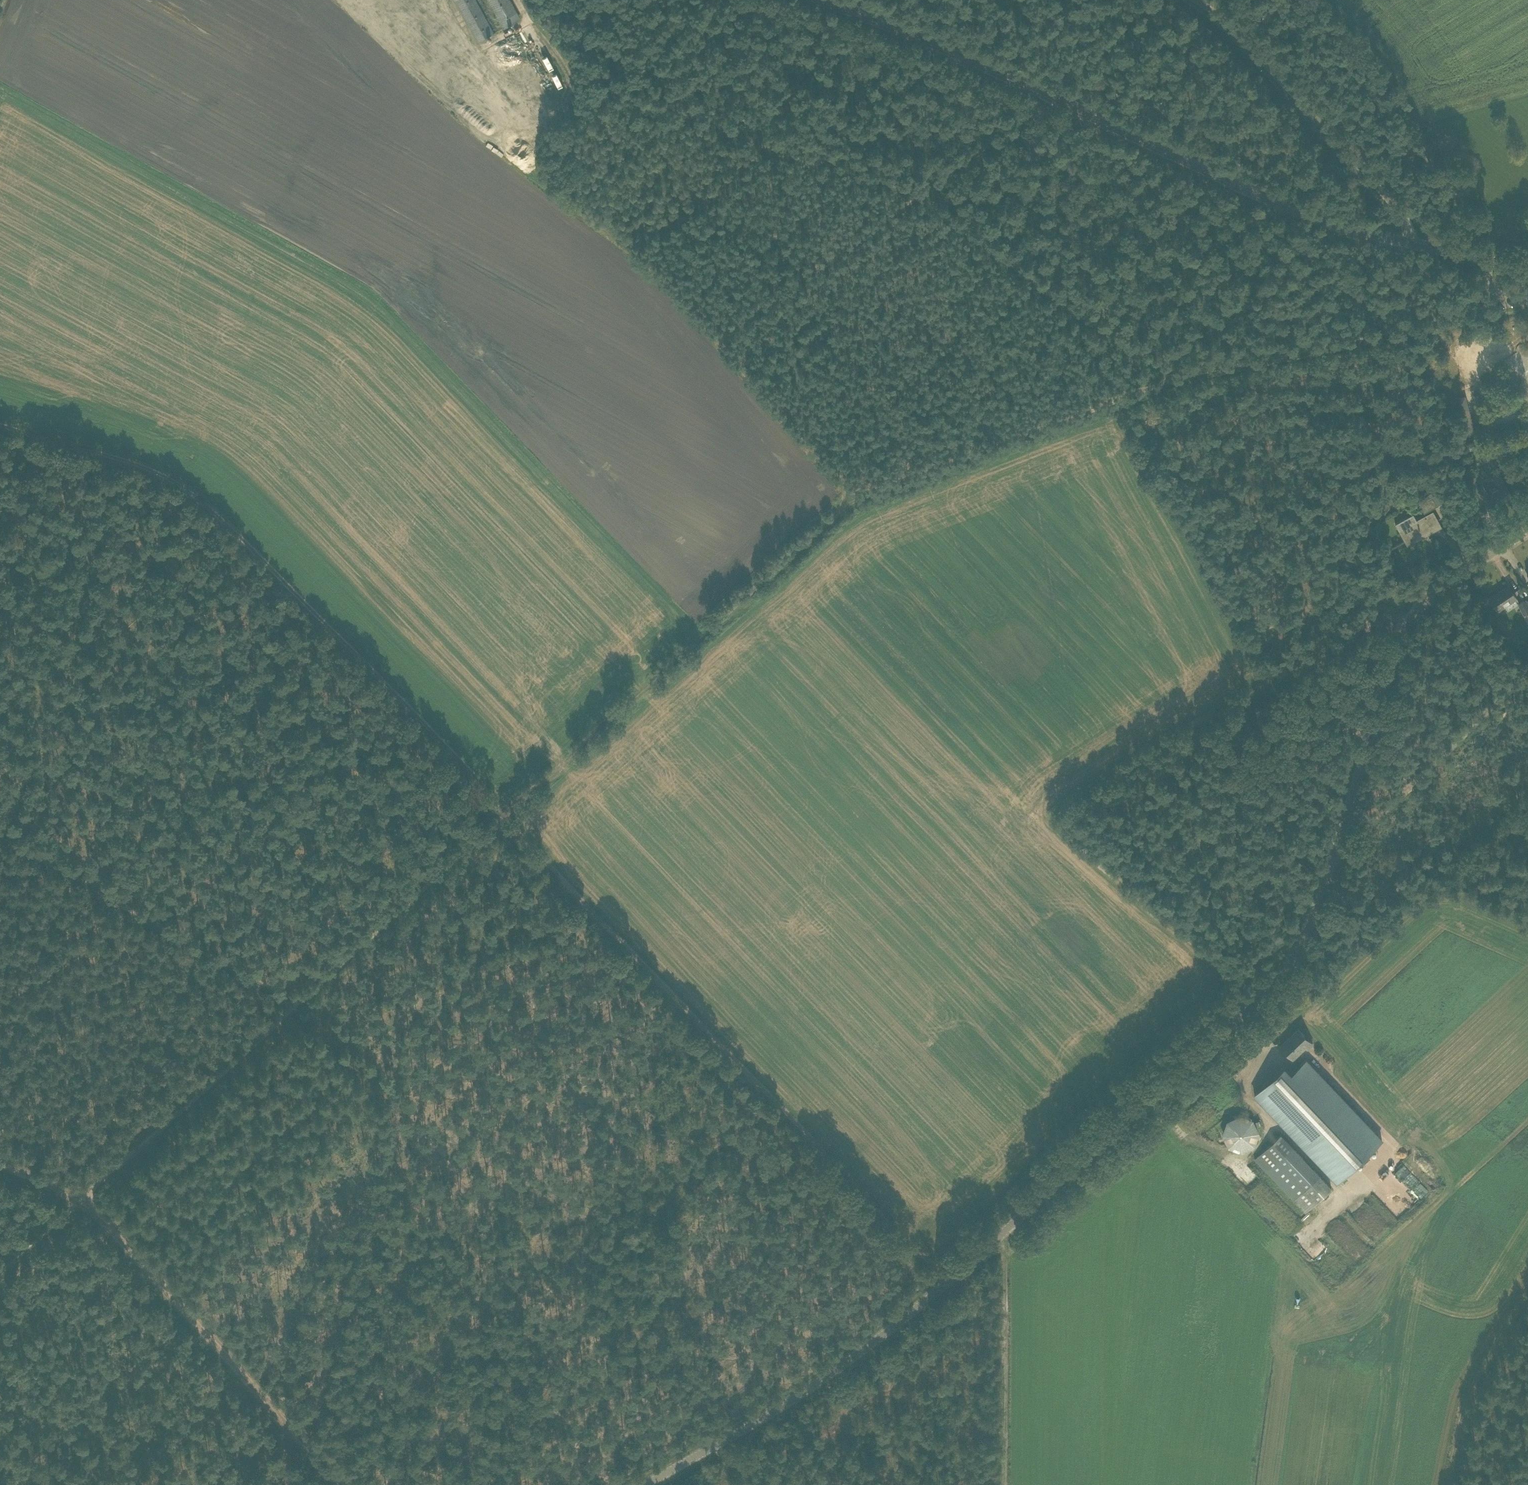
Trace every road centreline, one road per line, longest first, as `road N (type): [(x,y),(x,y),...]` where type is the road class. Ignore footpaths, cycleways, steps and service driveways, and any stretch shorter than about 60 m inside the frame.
road 1 (unclassified): [(645,1484),(781,1407),(883,1335),(1274,986),(1307,933),(1406,626),(1439,586),(1527,529)]
road 2 (track): [(854,499),(1161,383),(1495,308)]
road 3 (track): [(0,427),(129,463),(185,490),(505,818)]
road 4 (track): [(505,818),(954,1277)]
road 5 (tertiary): [(1407,242),(1297,213),(824,0)]
road 6 (track): [(1252,1005),(1050,811),(1267,683)]
road 7 (track): [(854,499),(505,818)]
road 8 (track): [(720,355),(533,161),(581,76),(530,0)]
road 9 (track): [(293,1008),(0,837)]
road 10 (unclassified): [(1407,242),(1407,223),(1387,197),(1229,24),(1195,0)]
road 11 (track): [(286,1424),(84,1202)]
road 12 (track): [(84,1202),(293,1008)]
road 13 (track): [(505,818),(293,1008)]
road 14 (track): [(1335,850),(1361,838),(1527,680)]
road 15 (track): [(1307,351),(1312,299),(1255,322),(1173,303),(1145,325)]
road 16 (track): [(1527,1286),(1467,1391),(1447,1484)]
road 17 (track): [(1269,687),(1383,621),(1406,626)]
road 18 (tertiary): [(1527,268),(1407,242)]

